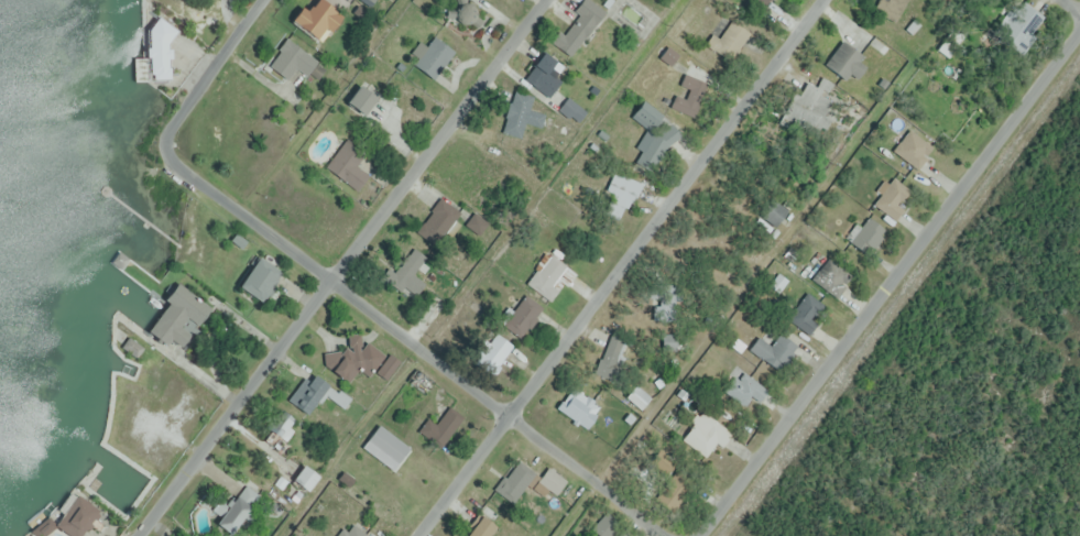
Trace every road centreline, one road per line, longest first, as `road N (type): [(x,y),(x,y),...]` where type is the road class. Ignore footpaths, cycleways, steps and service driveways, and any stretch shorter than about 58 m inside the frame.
road 1 (residential): [(823,0),(419,535)]
road 2 (residential): [(543,0),(140,535)]
road 3 (residential): [(674,535),(173,160),(168,144)]
road 4 (residential): [(1079,28),(702,535)]
road 5 (residential): [(267,0),(172,127),(168,144)]

